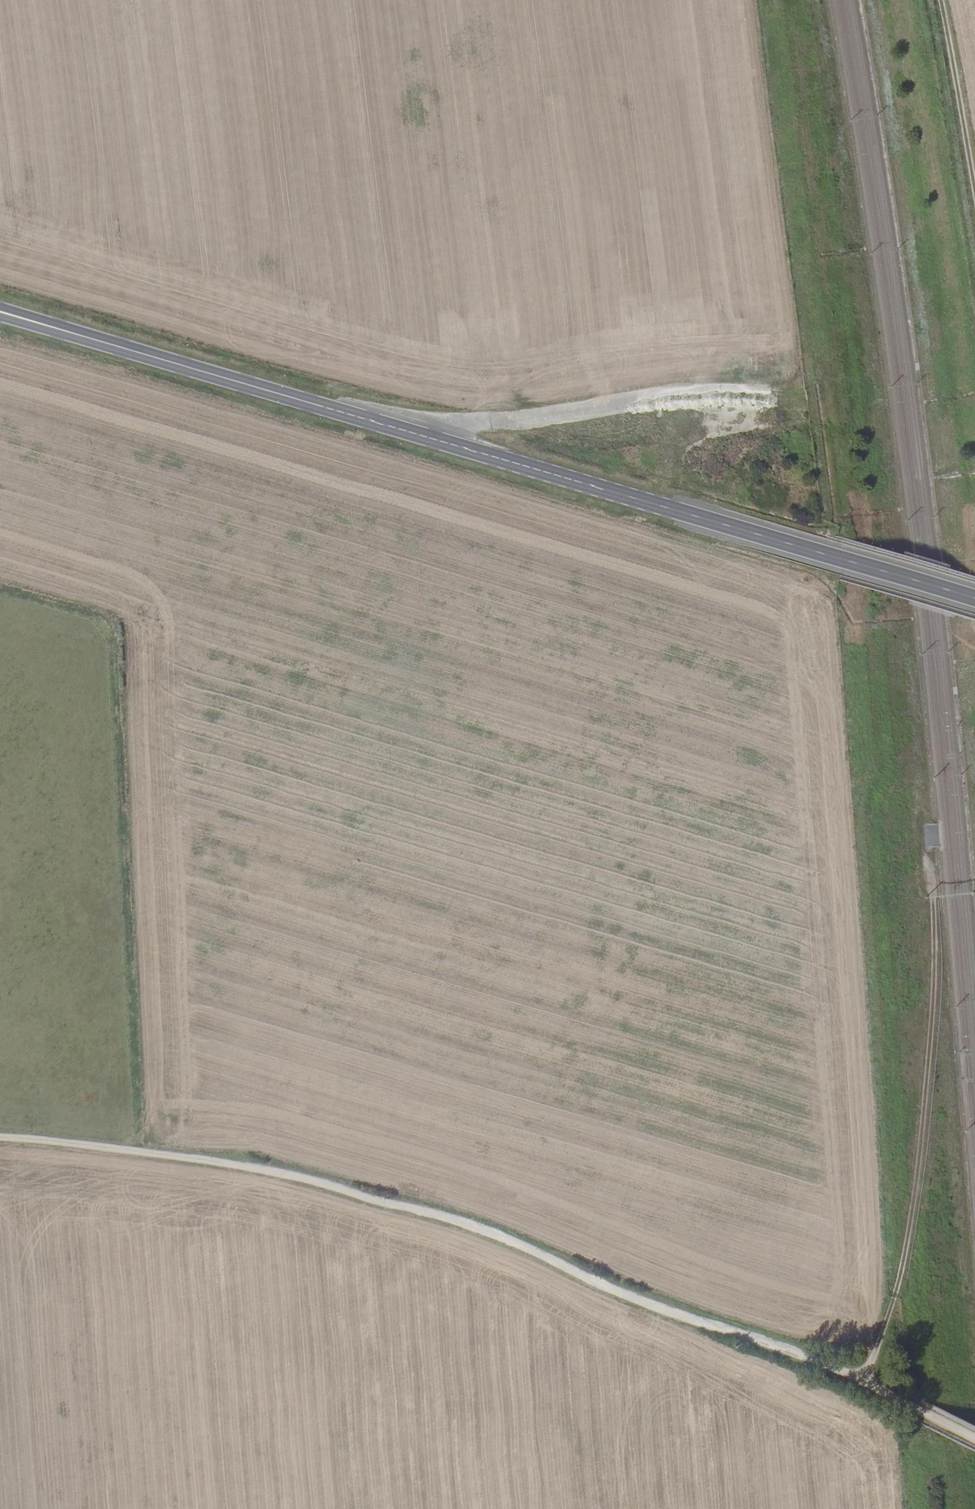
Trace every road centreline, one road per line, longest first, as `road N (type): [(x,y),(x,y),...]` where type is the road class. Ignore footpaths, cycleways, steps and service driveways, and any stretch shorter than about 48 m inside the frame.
road 1 (track): [(0,1140),(175,1156),(326,1183),(459,1220),(863,1380),(974,1437)]
road 2 (primary): [(974,599),(0,312)]
road 3 (track): [(863,1380),(897,1290),(919,1167),(932,901)]
road 4 (track): [(974,185),(941,0)]

